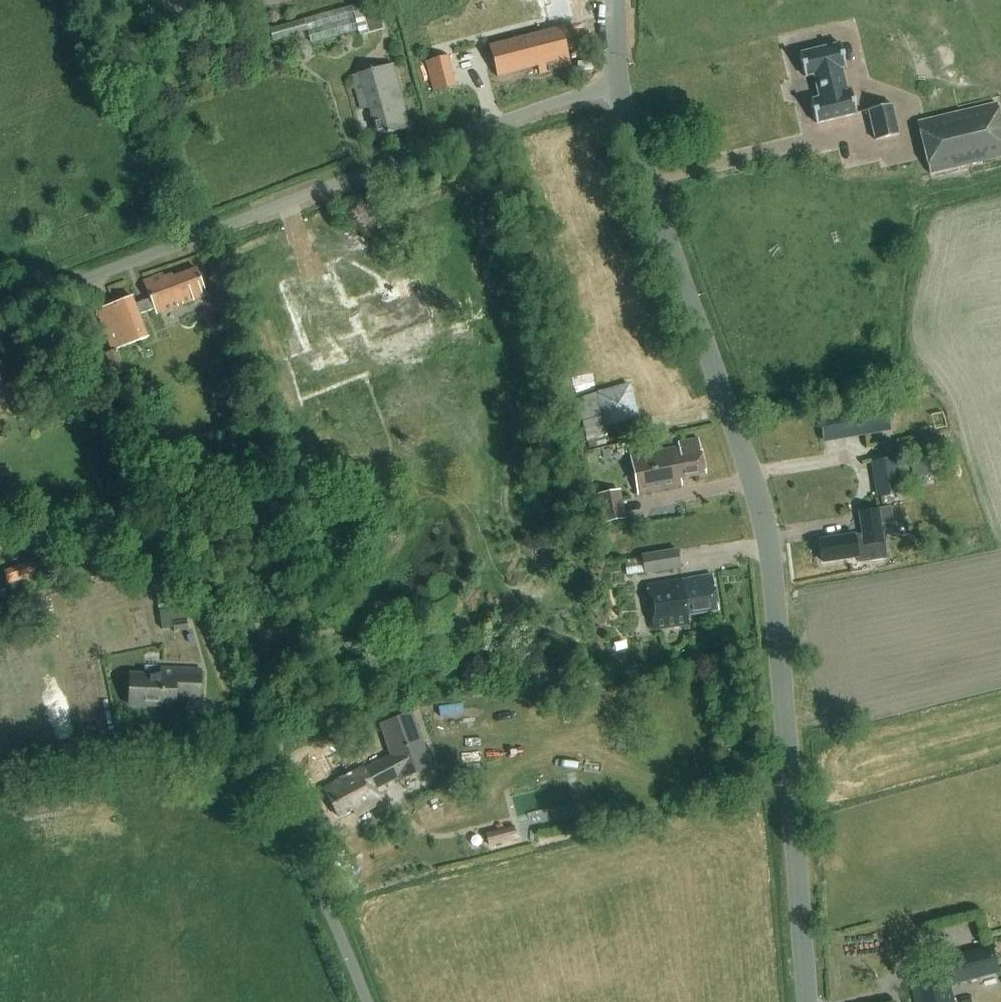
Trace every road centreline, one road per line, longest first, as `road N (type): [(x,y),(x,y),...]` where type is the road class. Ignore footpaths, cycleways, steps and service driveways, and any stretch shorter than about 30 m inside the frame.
road 1 (unclassified): [(810,1001),(773,571),(738,435),(618,85)]
road 2 (unclassified): [(0,311),(549,103),(618,85)]
road 3 (unclassified): [(365,1001),(307,864),(236,782),(142,756),(0,768)]

